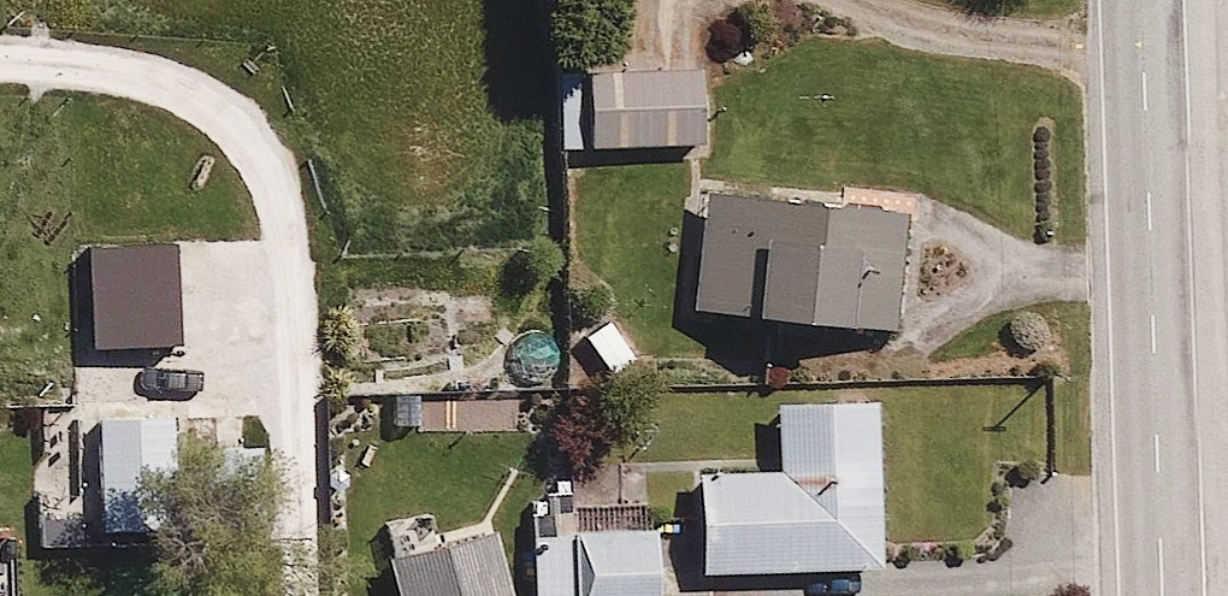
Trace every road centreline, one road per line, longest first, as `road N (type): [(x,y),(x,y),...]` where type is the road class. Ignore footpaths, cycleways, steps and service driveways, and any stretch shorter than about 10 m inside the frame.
road 1 (primary): [(1164,595),(1141,0)]

